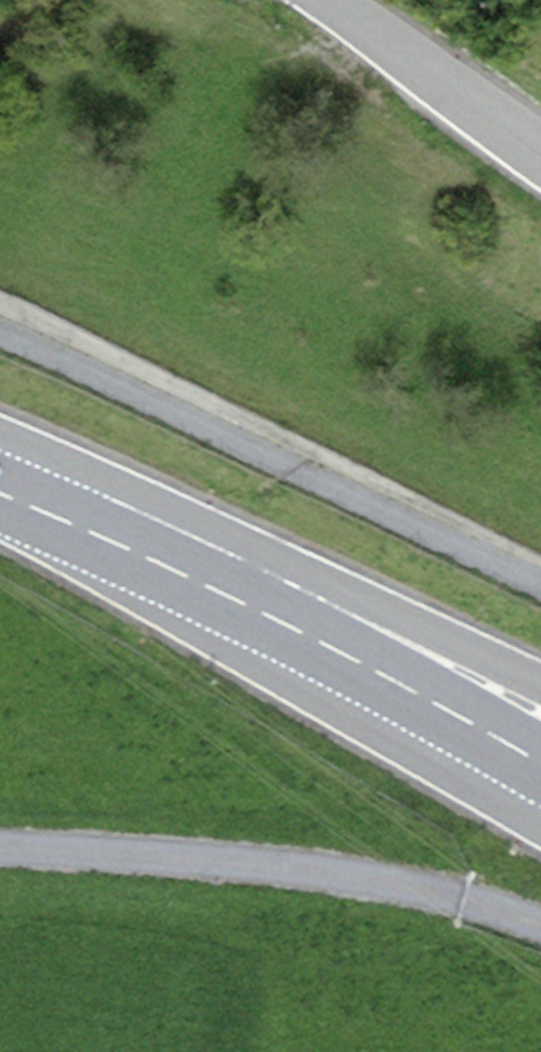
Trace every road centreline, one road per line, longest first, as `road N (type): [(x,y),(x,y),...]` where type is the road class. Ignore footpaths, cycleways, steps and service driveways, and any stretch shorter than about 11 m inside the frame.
road 1 (track): [(540,584),(0,330)]
road 2 (track): [(0,845),(329,874),(452,905),(540,941)]
road 3 (primary): [(540,687),(153,504),(34,506)]
road 4 (primary): [(386,675),(34,506)]
road 5 (tertiary): [(329,0),(540,153)]
road 6 (primary): [(386,675),(495,791),(540,827)]
road 7 (primary): [(540,765),(386,675)]

